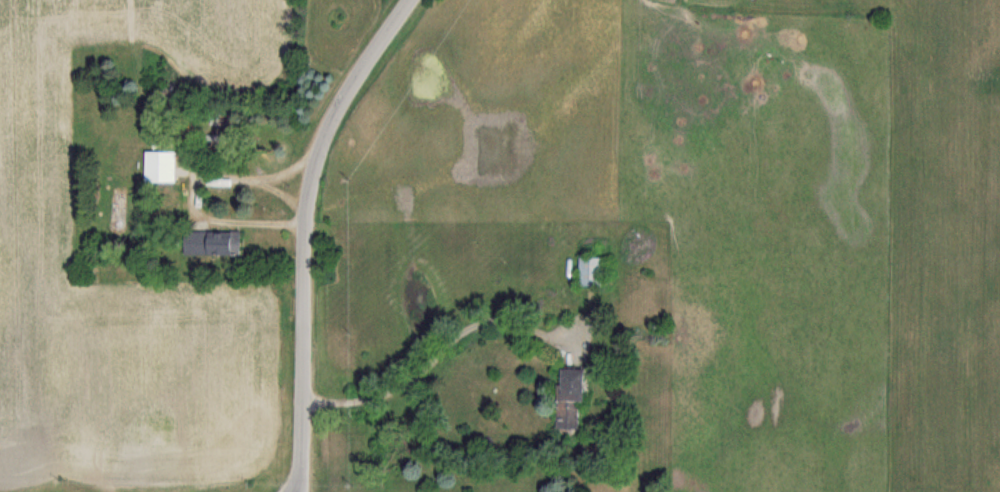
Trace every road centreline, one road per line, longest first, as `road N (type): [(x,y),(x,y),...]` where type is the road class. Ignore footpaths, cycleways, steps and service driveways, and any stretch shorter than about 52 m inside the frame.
road 1 (residential): [(301,491),(317,167),(334,123),(415,0)]

